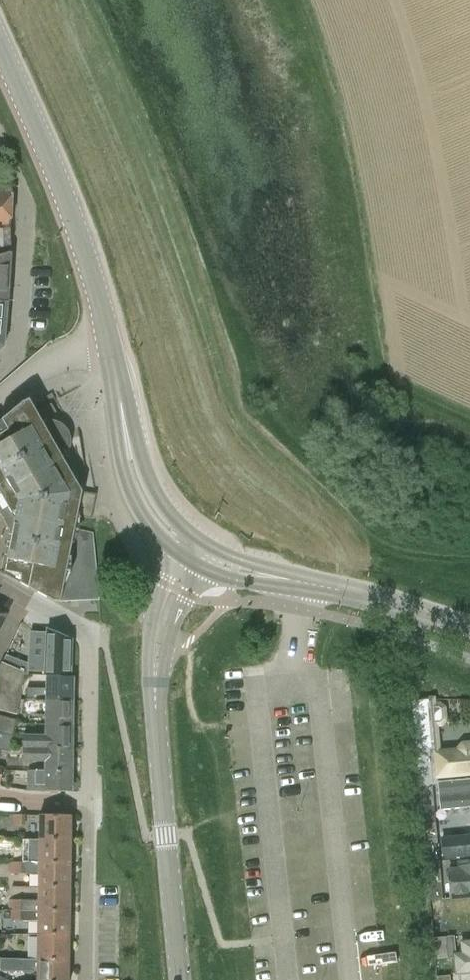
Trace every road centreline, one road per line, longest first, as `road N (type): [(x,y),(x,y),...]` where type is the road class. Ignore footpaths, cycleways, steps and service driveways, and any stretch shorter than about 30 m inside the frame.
road 1 (tertiary): [(182,979),(155,681),(161,634),(194,552)]
road 2 (tertiary): [(111,349),(90,261),(0,48)]
road 3 (tertiary): [(469,632),(406,609),(235,570),(194,552)]
road 4 (residential): [(89,808),(90,633),(0,583)]
road 5 (residential): [(0,370),(22,337),(27,213),(0,137)]
road 6 (tertiary): [(194,552),(174,539),(140,489),(111,349)]
road 7 (residential): [(87,979),(89,808)]

